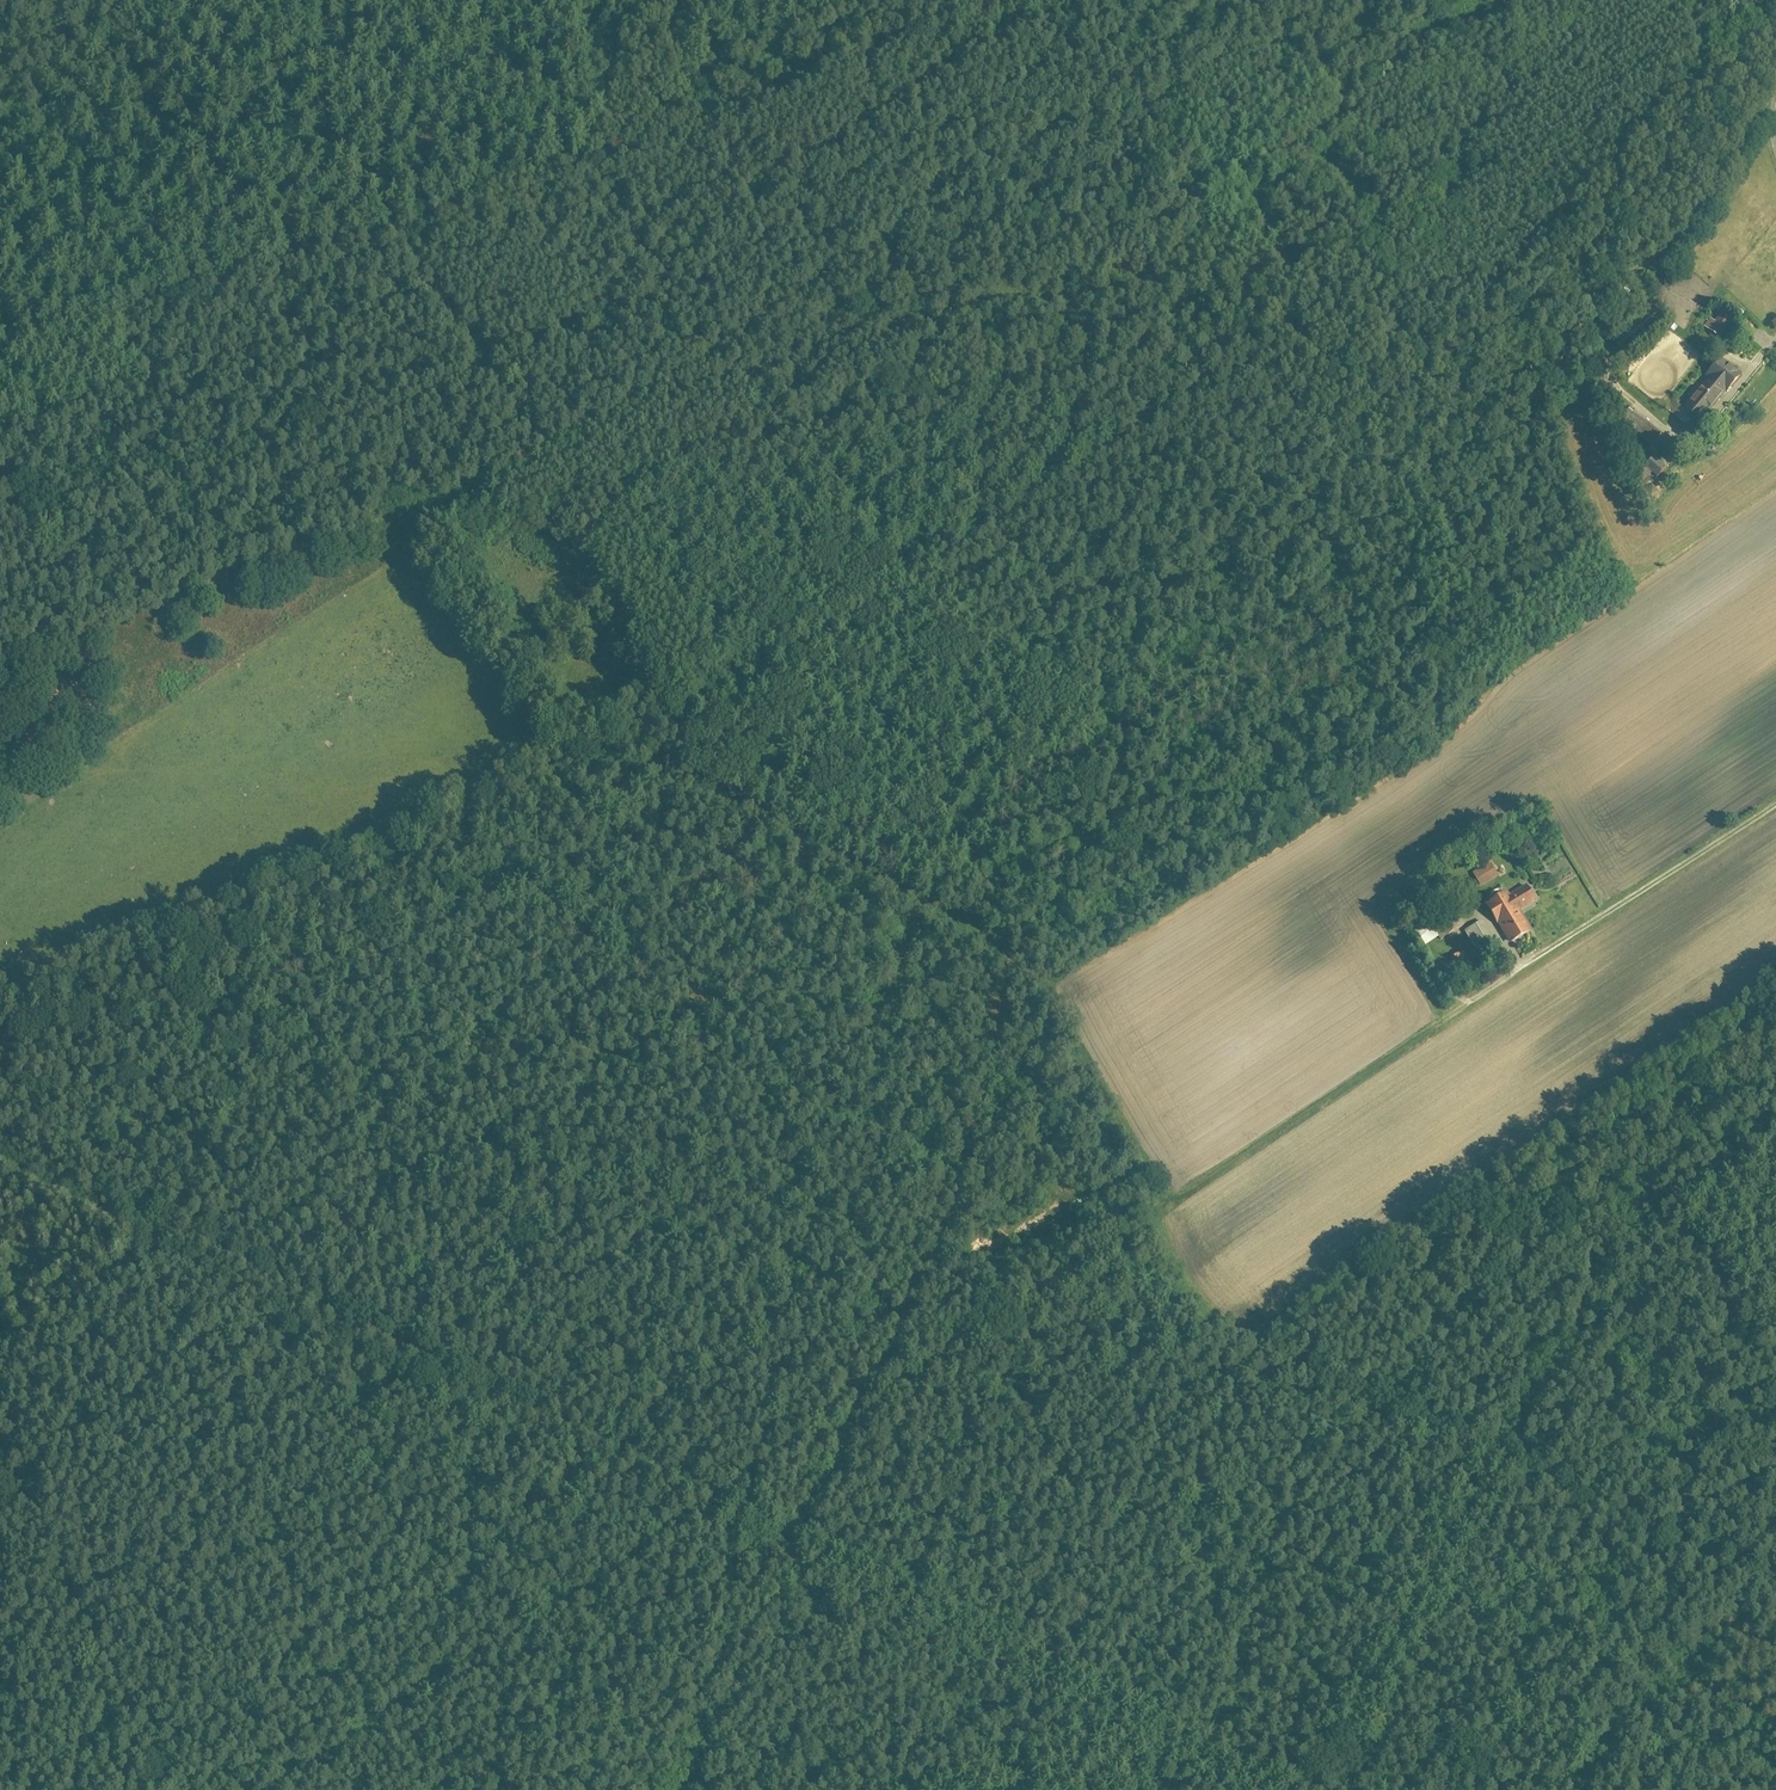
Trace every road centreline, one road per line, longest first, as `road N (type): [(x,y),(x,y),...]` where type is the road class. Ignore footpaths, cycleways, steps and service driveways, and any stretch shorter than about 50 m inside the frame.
road 1 (track): [(1293,1789),(0,1115)]
road 2 (track): [(1154,1213),(1150,1186),(1034,975),(622,741),(437,827)]
road 3 (track): [(0,1132),(766,1530),(788,1530)]
road 4 (track): [(0,367),(121,328),(197,288),(261,274),(344,233),(566,158),(603,115),(621,41),(717,0)]
road 5 (track): [(1775,802),(1154,1213)]
road 6 (track): [(788,1530),(939,1211),(1017,1182),(1150,1186)]

